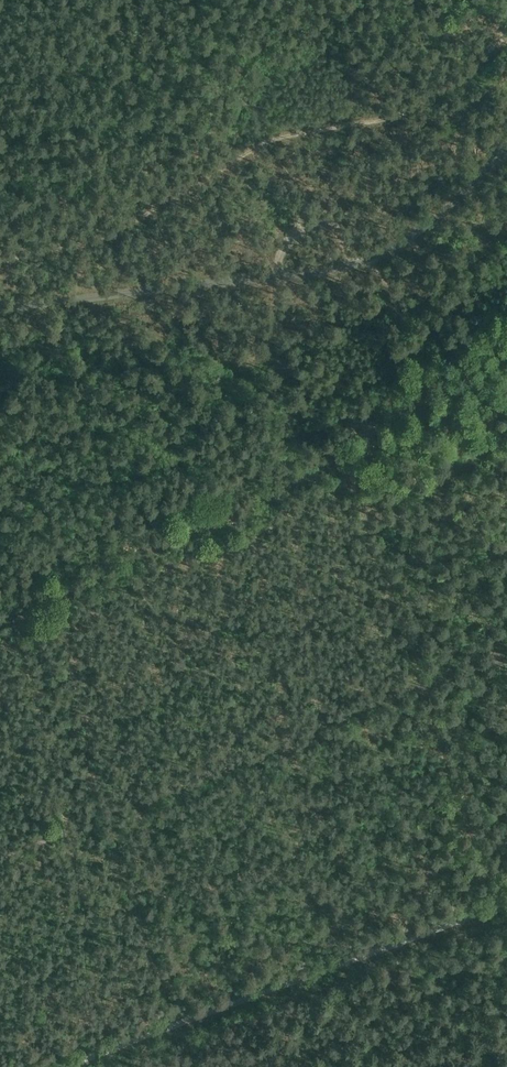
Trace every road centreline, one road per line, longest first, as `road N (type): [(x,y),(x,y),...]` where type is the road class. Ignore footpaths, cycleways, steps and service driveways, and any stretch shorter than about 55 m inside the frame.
road 1 (unclassified): [(0,308),(357,260),(410,239),(506,149)]
road 2 (track): [(506,900),(64,1066)]

